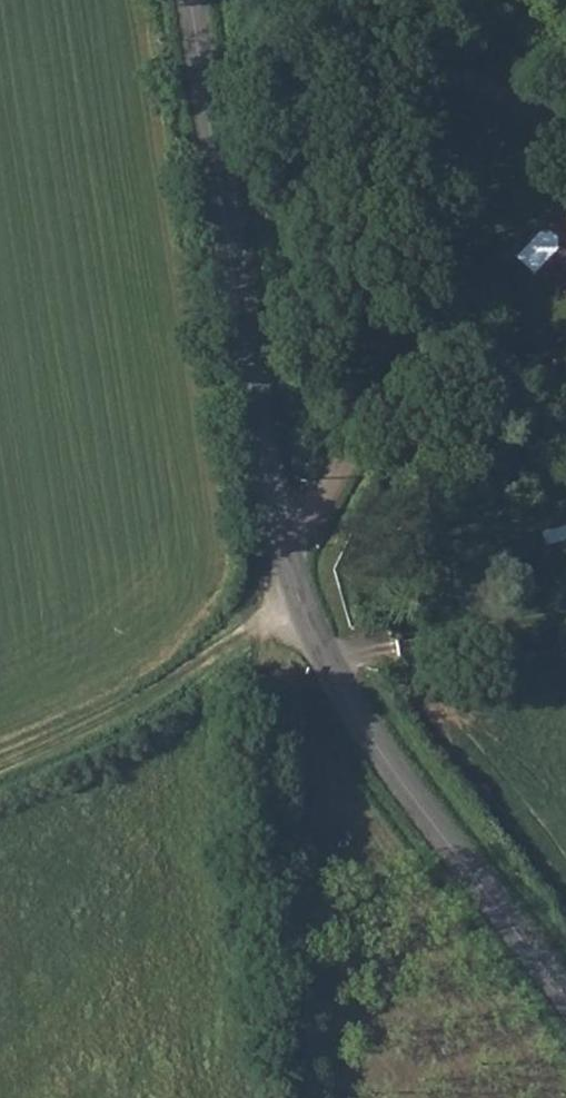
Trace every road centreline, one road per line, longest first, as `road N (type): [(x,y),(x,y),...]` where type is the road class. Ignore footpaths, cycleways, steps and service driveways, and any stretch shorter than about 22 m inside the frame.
road 1 (tertiary): [(565,995),(357,719),(301,606),(260,456),(188,0)]
road 2 (track): [(301,606),(261,639),(261,831),(300,1097)]
road 3 (track): [(301,606),(242,633),(107,721),(0,769)]
road 4 (track): [(565,364),(475,375),(405,409),(355,465)]

